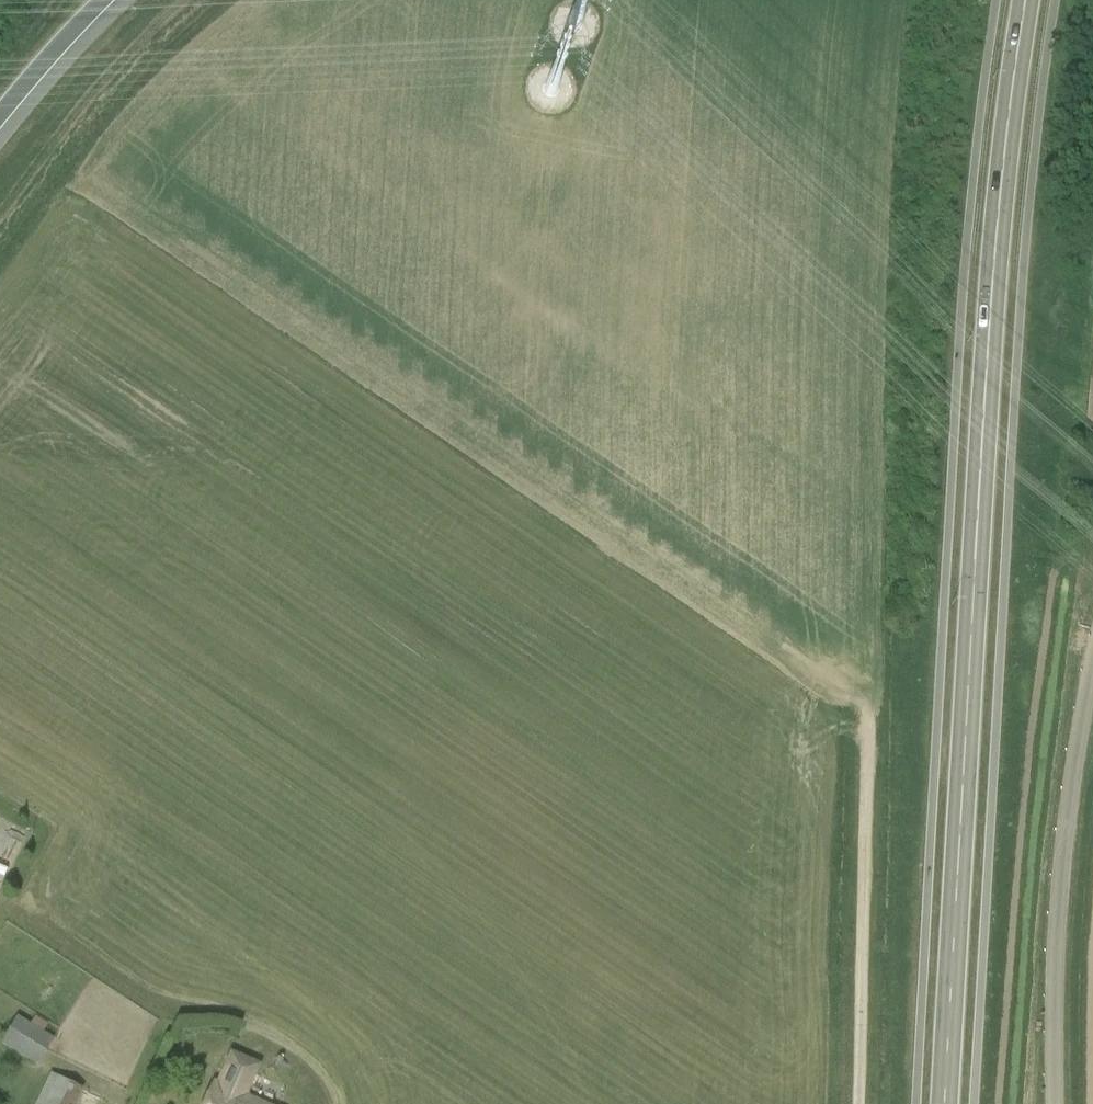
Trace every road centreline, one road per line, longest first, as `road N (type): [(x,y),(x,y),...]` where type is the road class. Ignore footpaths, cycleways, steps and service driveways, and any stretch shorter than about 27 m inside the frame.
road 1 (tertiary): [(943,1103),(992,279),(1024,0)]
road 2 (unclassified): [(1056,1103),(1060,892),(1092,662)]
road 3 (track): [(867,709),(858,1103)]
road 4 (motorway): [(0,122),(114,0)]

